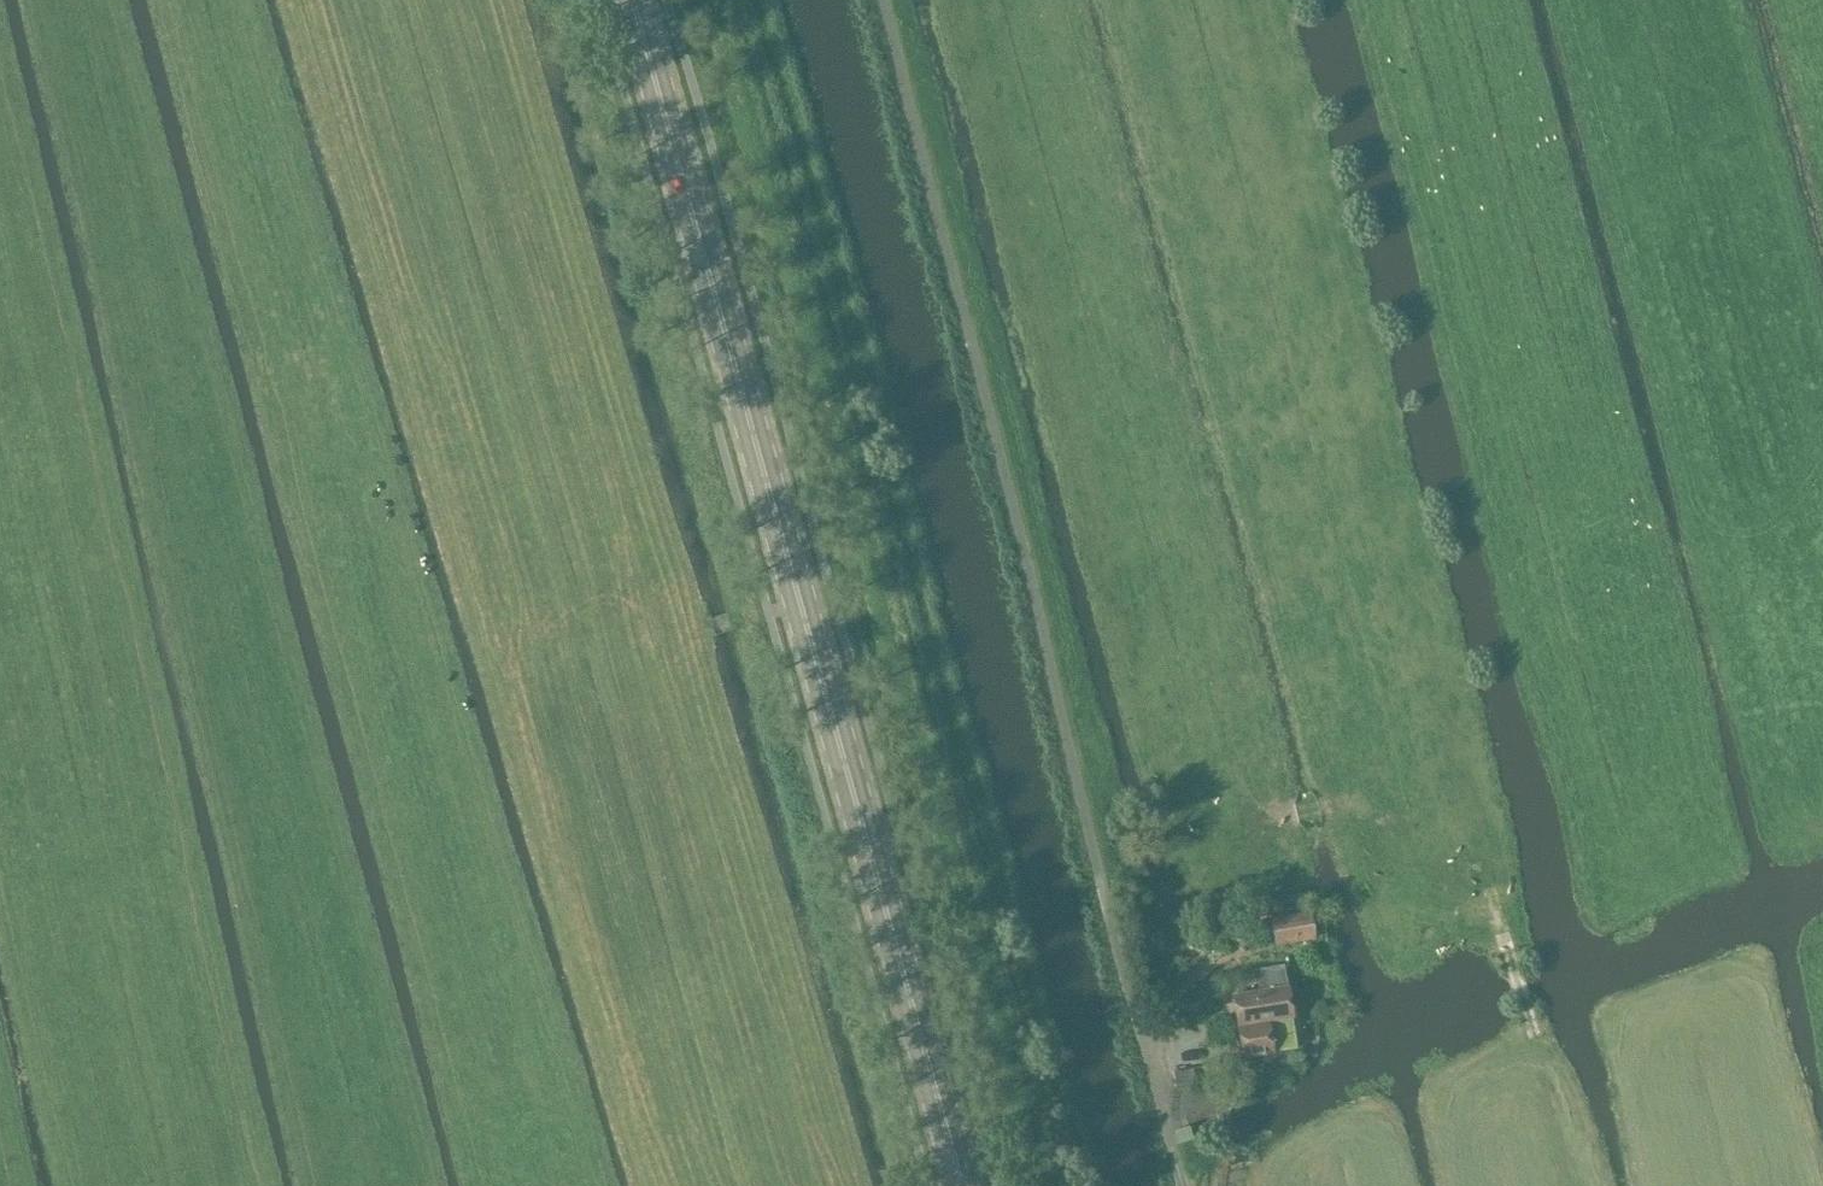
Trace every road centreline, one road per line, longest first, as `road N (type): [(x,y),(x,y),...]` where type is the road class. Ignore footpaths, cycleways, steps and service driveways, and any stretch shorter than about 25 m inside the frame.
road 1 (primary): [(961,1185),(628,0)]
road 2 (unclassified): [(1171,1145),(882,0)]

